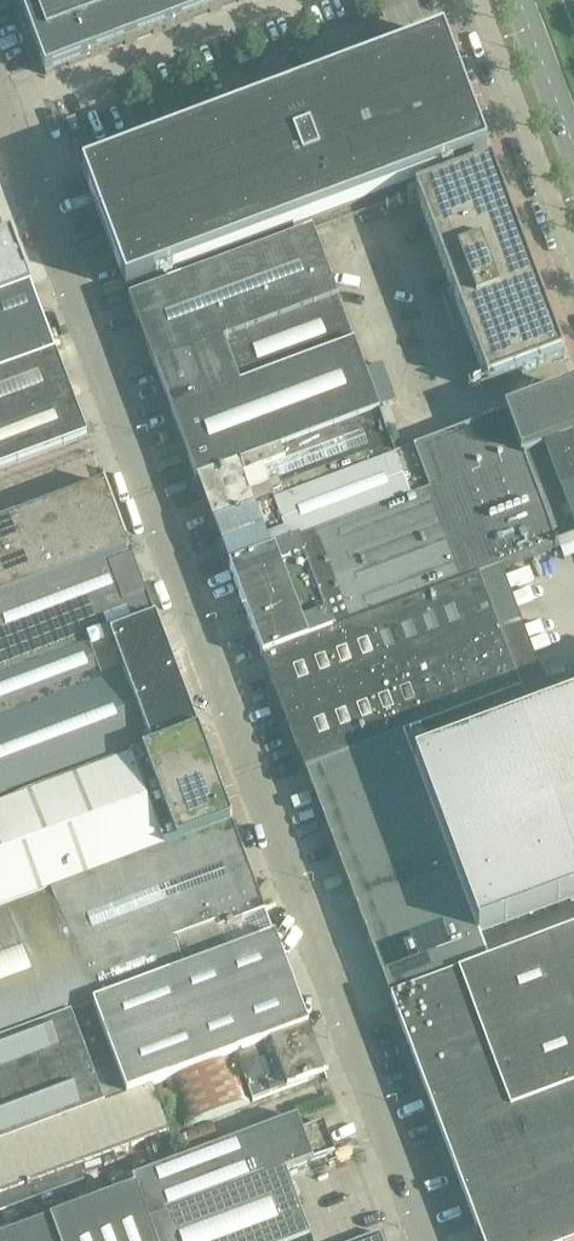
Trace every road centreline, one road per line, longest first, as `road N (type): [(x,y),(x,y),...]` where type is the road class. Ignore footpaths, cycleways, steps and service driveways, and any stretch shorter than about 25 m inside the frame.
road 1 (unclassified): [(431,1240),(0,88)]
road 2 (unclassified): [(480,0),(573,256)]
road 3 (primary): [(511,0),(573,165)]

